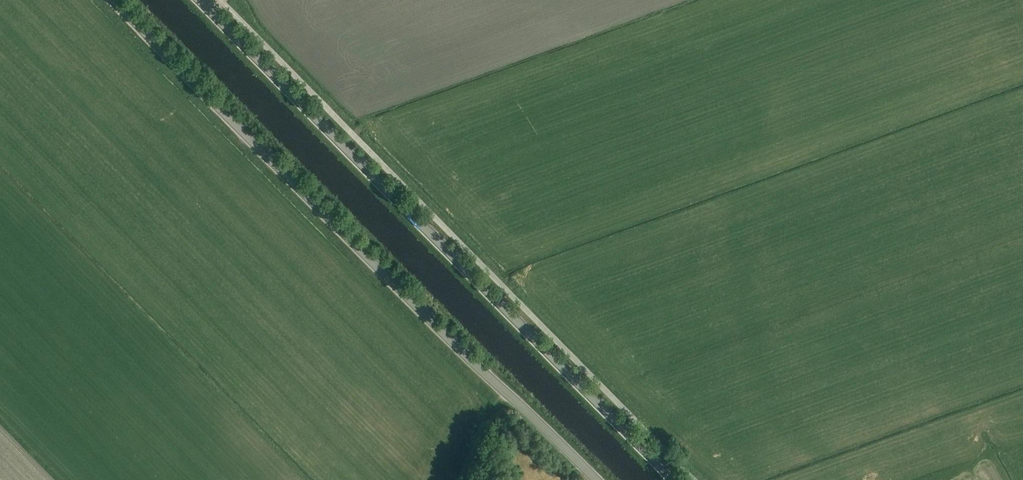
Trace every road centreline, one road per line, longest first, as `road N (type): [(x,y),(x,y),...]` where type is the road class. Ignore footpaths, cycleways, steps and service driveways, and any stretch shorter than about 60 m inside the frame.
road 1 (unclassified): [(595,479),(116,0)]
road 2 (secondary): [(672,479),(198,0)]

